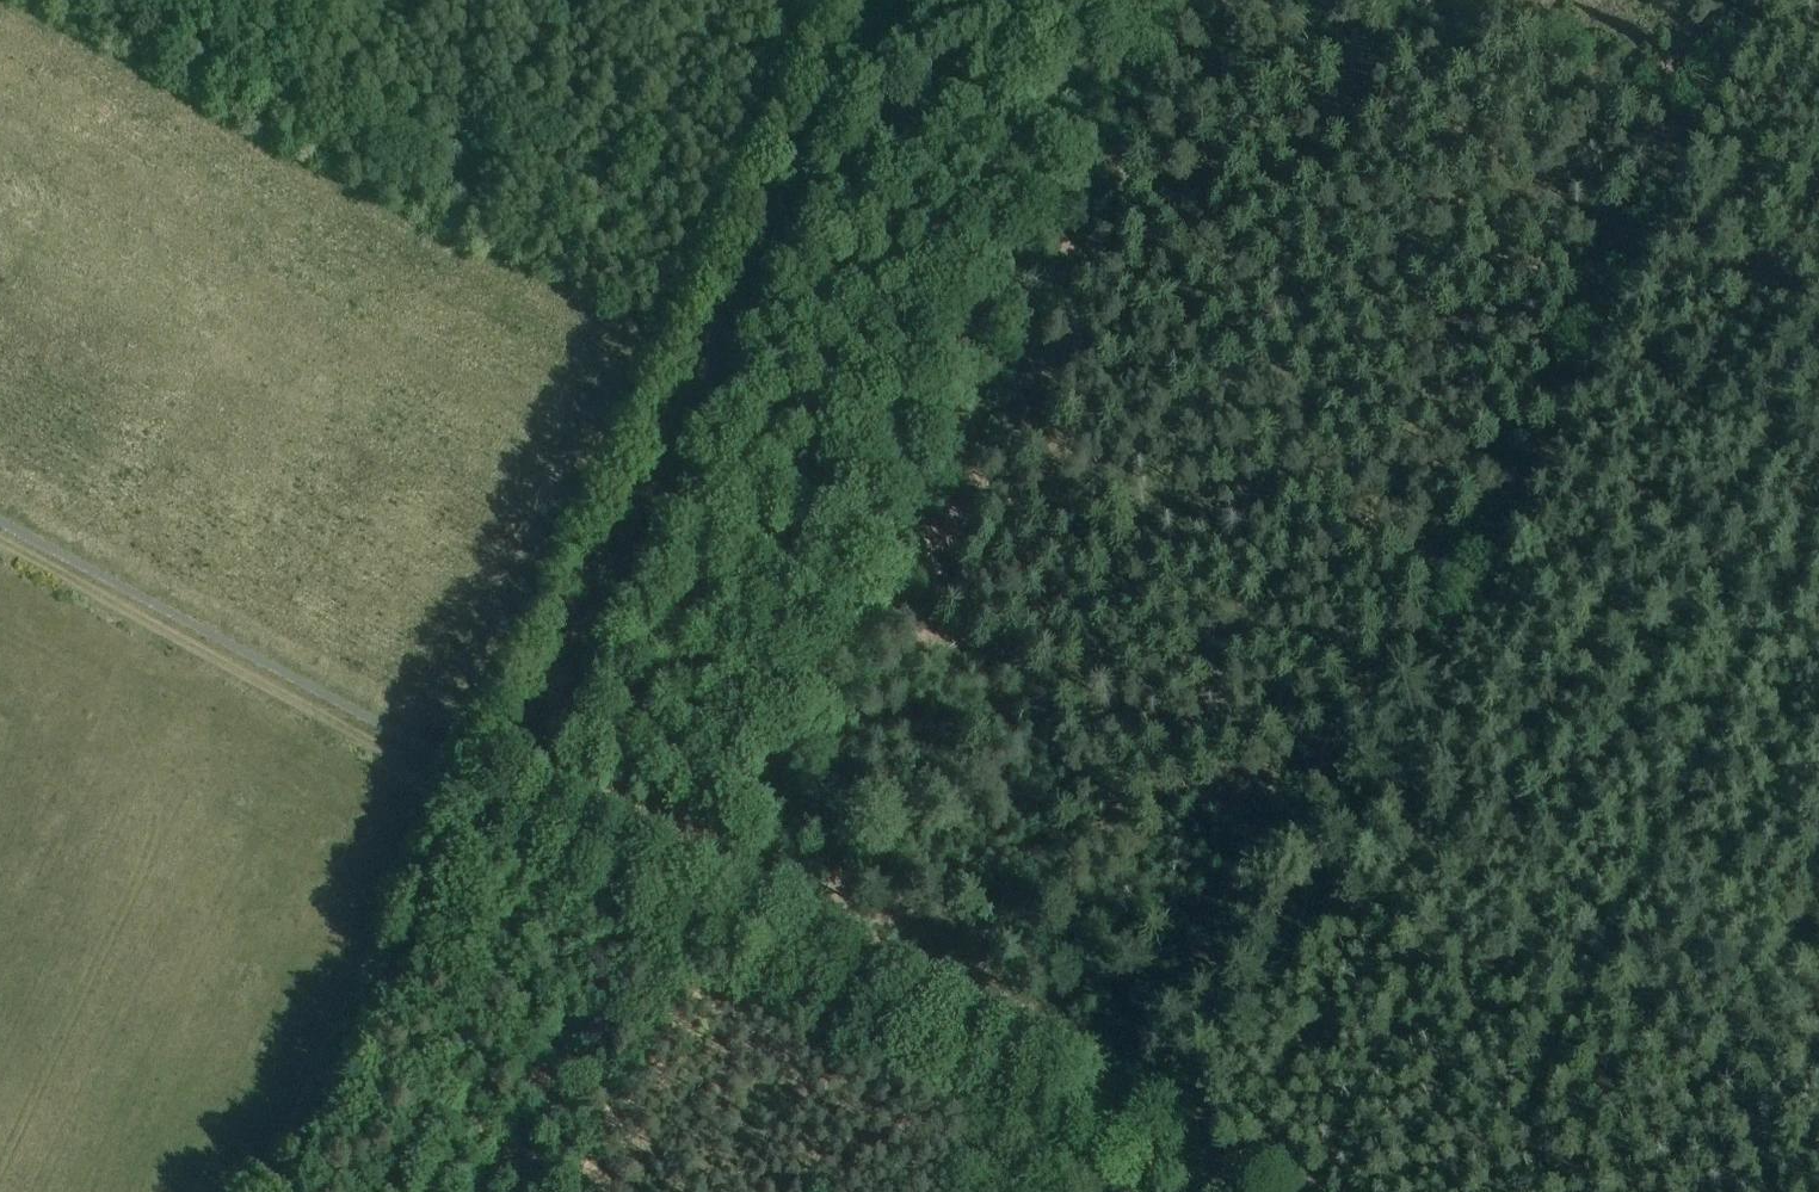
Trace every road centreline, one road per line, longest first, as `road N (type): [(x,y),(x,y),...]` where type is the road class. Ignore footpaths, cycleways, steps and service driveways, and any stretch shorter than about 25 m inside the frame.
road 1 (track): [(0,547),(1225,1191)]
road 2 (track): [(866,0),(479,792)]

